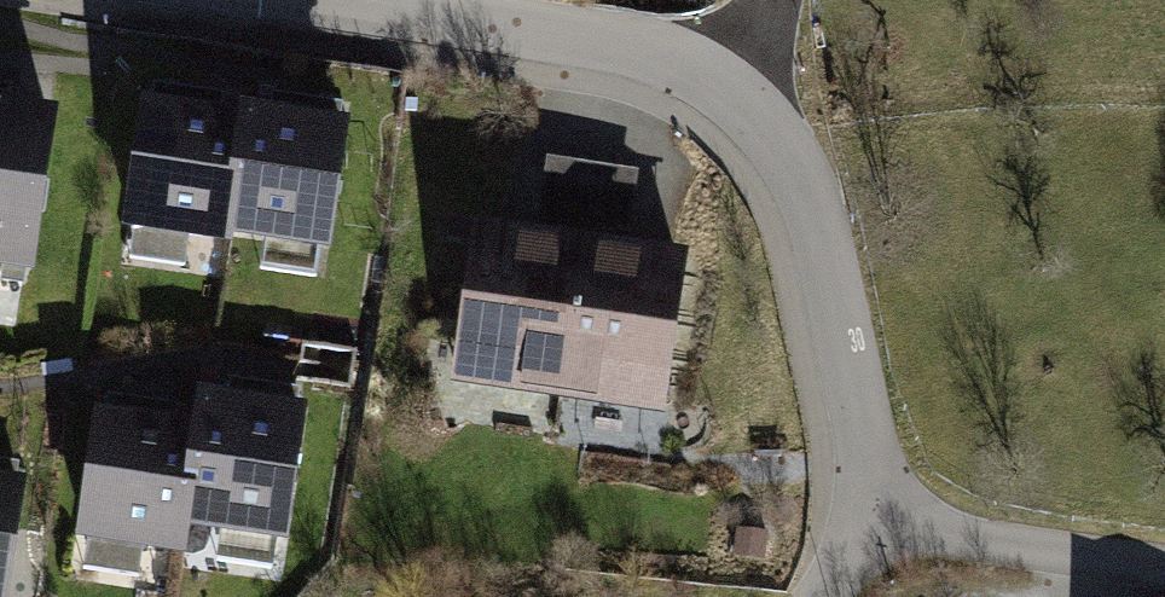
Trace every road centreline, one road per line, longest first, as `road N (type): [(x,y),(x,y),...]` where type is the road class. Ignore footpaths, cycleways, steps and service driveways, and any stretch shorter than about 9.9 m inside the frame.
road 1 (residential): [(887,524),(805,184),(787,147),(726,87)]
road 2 (residential): [(726,87),(645,46),(353,0)]
road 3 (unclassified): [(1164,571),(887,524)]

